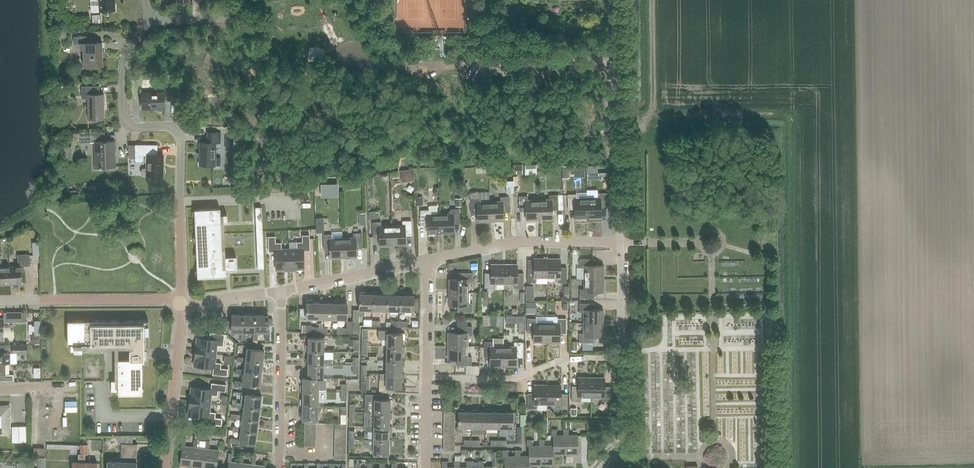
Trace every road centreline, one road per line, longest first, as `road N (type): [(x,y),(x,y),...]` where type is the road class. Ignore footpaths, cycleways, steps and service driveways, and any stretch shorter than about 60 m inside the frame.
road 1 (residential): [(182,301),(181,142),(168,127),(135,128),(123,114),(123,60),(151,21)]
road 2 (residential): [(621,243),(617,0)]
road 3 (residential): [(428,380),(517,379),(567,359),(624,359)]
road 4 (residential): [(428,262),(510,243),(621,243)]
road 5 (residential): [(280,467),(282,291)]
road 6 (residential): [(164,467),(182,301)]
road 7 (residential): [(282,291),(428,262)]
road 8 (residential): [(52,301),(182,301)]

